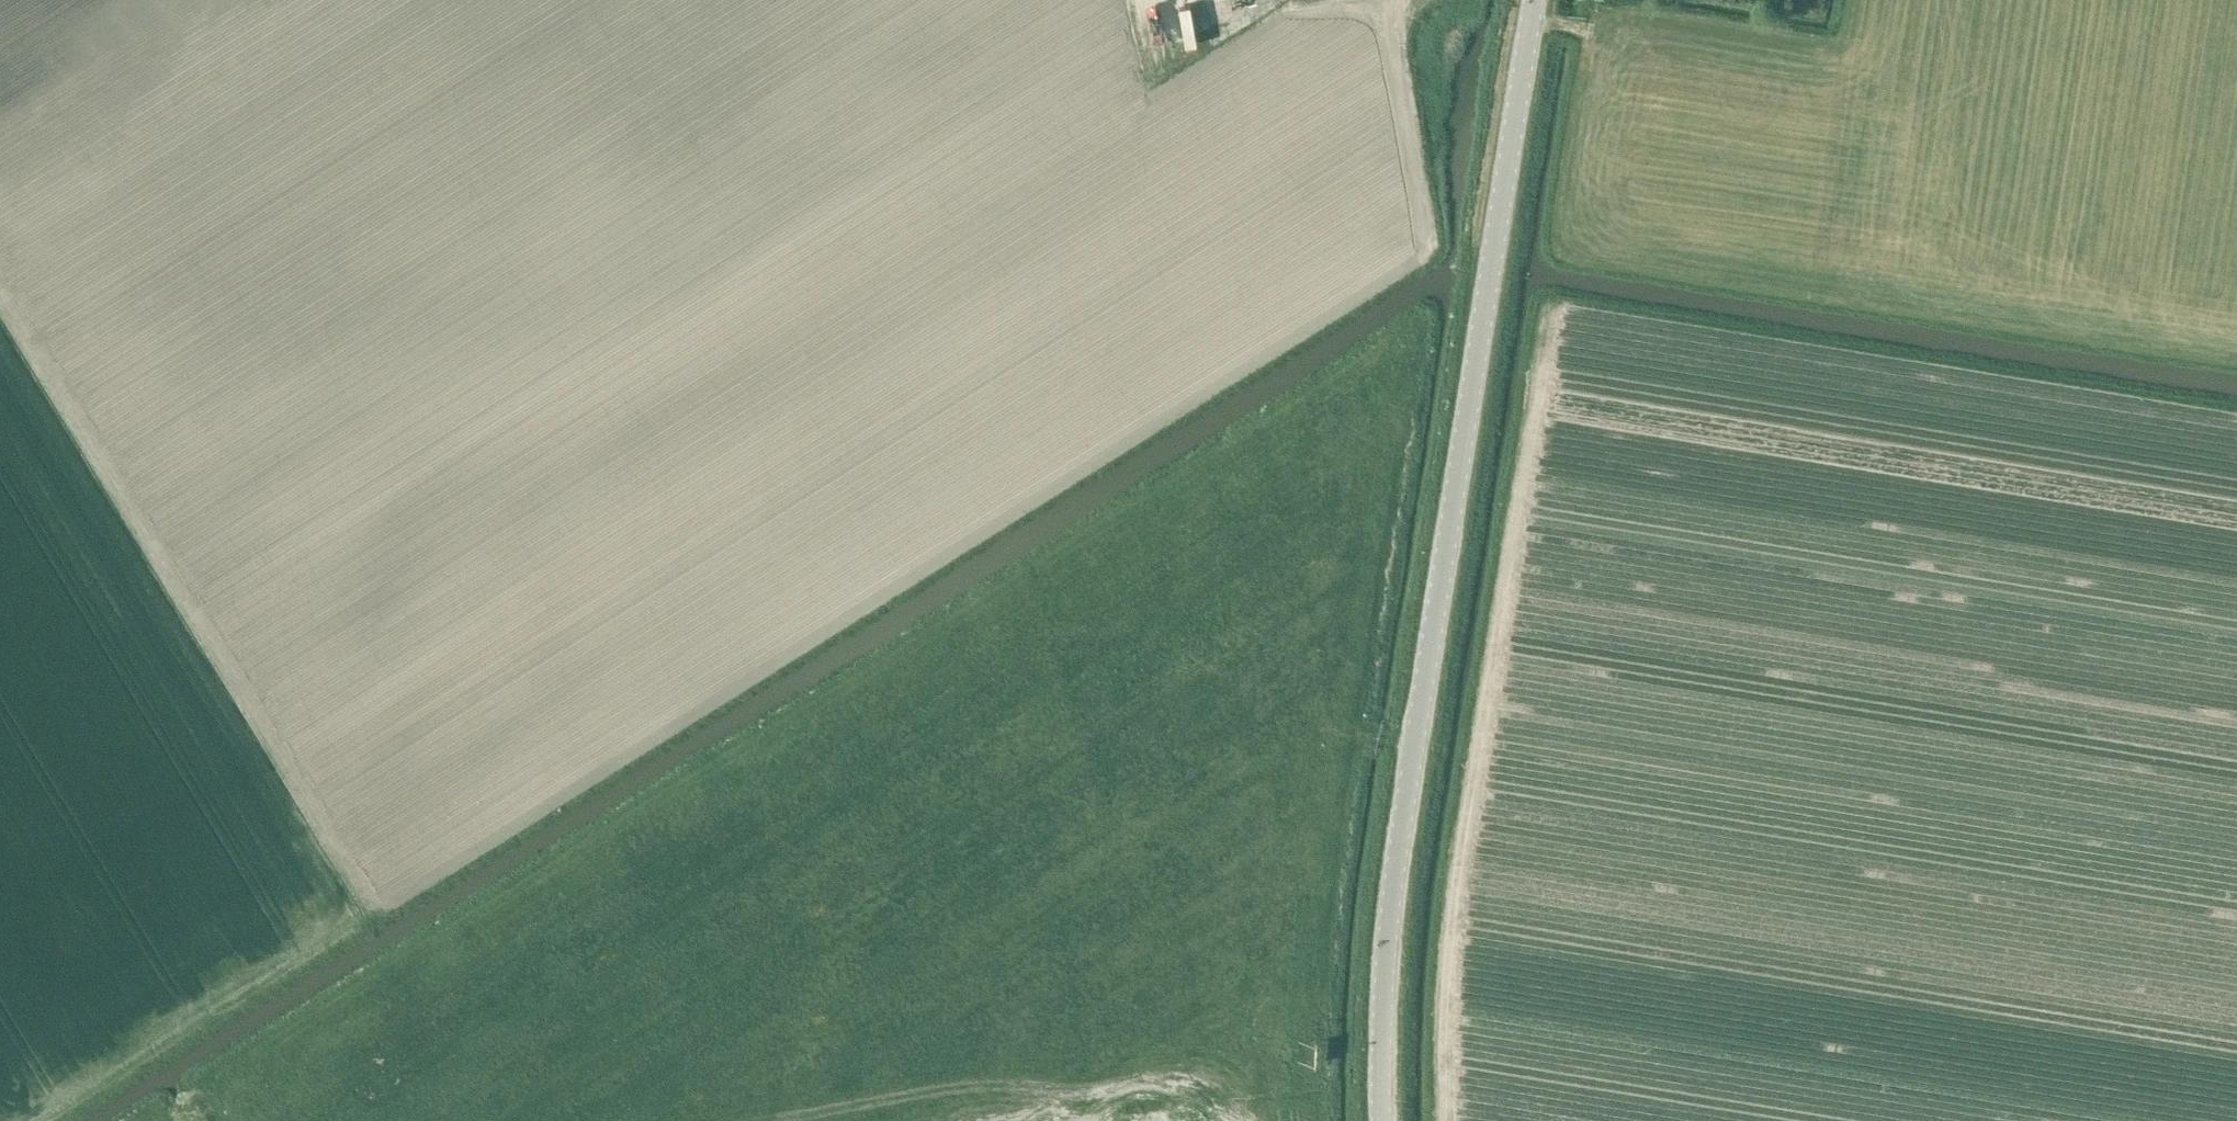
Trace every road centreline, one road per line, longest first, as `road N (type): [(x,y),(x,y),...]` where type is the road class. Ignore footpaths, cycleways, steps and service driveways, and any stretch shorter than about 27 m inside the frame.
road 1 (tertiary): [(1381,1120),(1388,909),(1532,0)]

